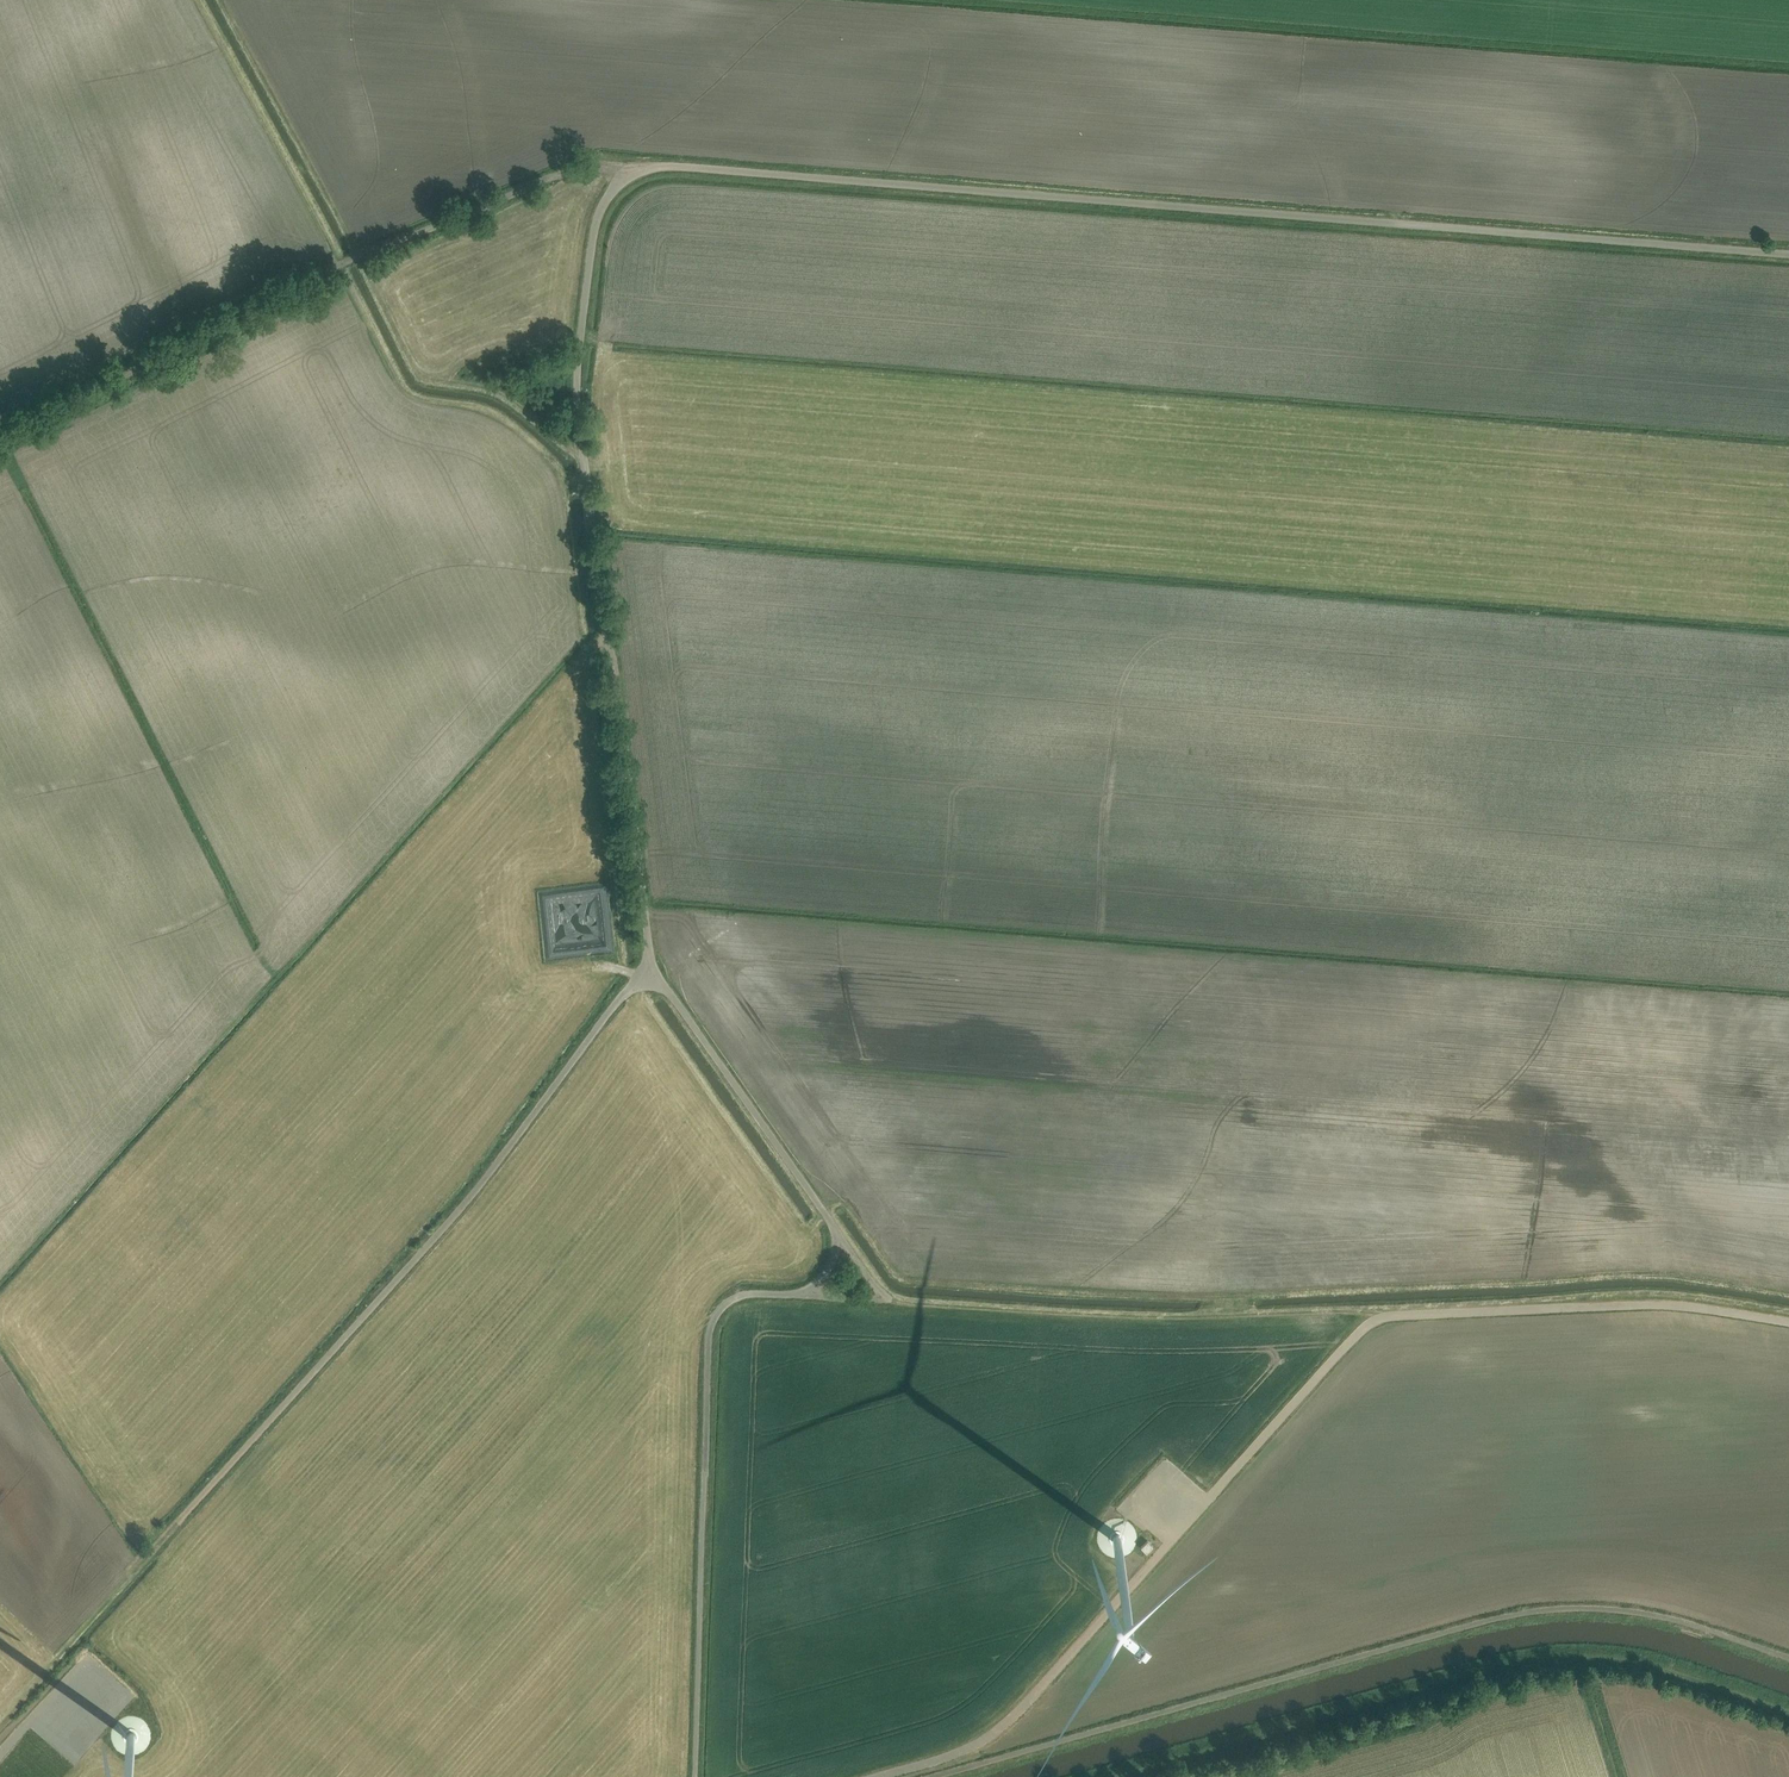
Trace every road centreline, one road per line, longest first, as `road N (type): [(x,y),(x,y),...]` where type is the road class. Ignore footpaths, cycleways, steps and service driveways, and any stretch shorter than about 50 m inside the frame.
road 1 (unclassified): [(1788,255),(691,167),(647,168),(612,190),(590,260),(577,401),(649,965),(830,1222)]
road 2 (track): [(132,1572),(455,1213),(649,965)]
road 3 (track): [(635,172),(584,165),(352,260),(0,439)]
road 4 (unclassified): [(794,1296),(745,1295),(714,1319),(704,1476)]
road 5 (unclassified): [(830,1222),(892,1302),(794,1296)]

